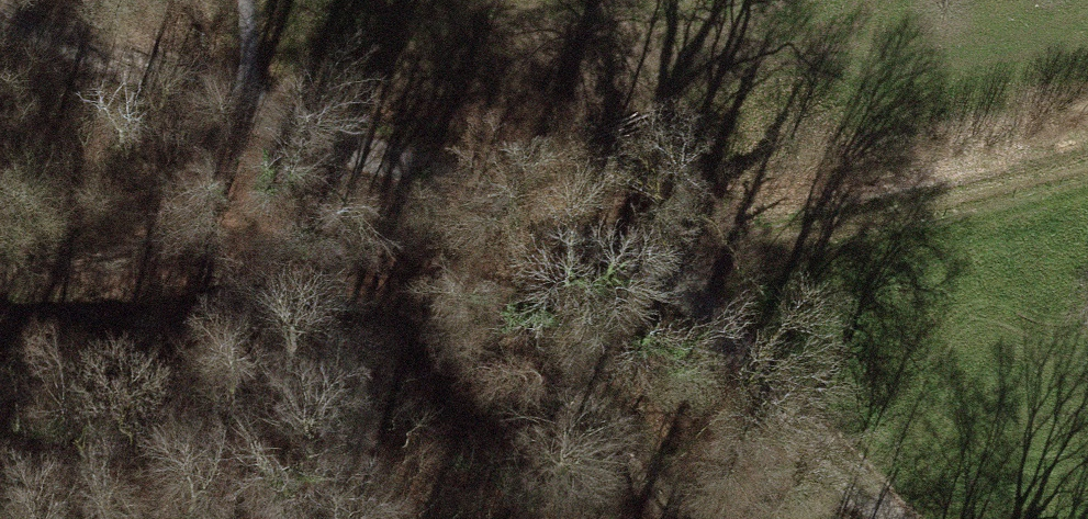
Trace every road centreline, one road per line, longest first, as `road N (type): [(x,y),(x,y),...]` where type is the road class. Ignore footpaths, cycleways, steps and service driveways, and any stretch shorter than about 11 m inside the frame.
road 1 (track): [(914,506),(743,299),(559,220),(248,112)]
road 2 (track): [(1087,182),(743,299)]
road 3 (track): [(248,112),(0,8)]

